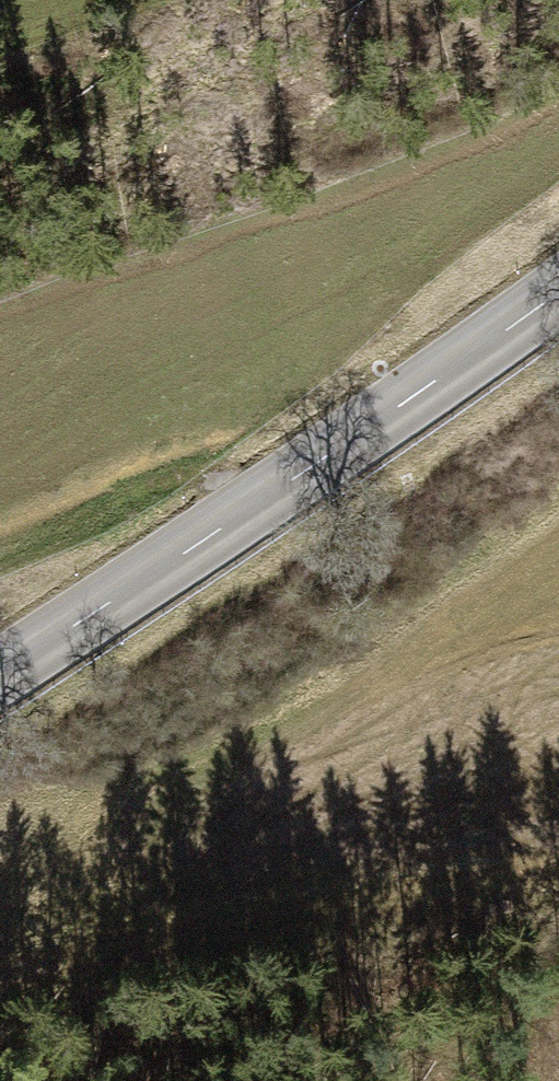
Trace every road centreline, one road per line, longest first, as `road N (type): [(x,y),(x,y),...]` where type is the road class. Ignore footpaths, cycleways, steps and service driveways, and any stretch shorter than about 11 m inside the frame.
road 1 (tertiary): [(558,282),(0,665)]
road 2 (track): [(0,967),(558,873)]
road 3 (track): [(258,494),(192,438),(0,541)]

